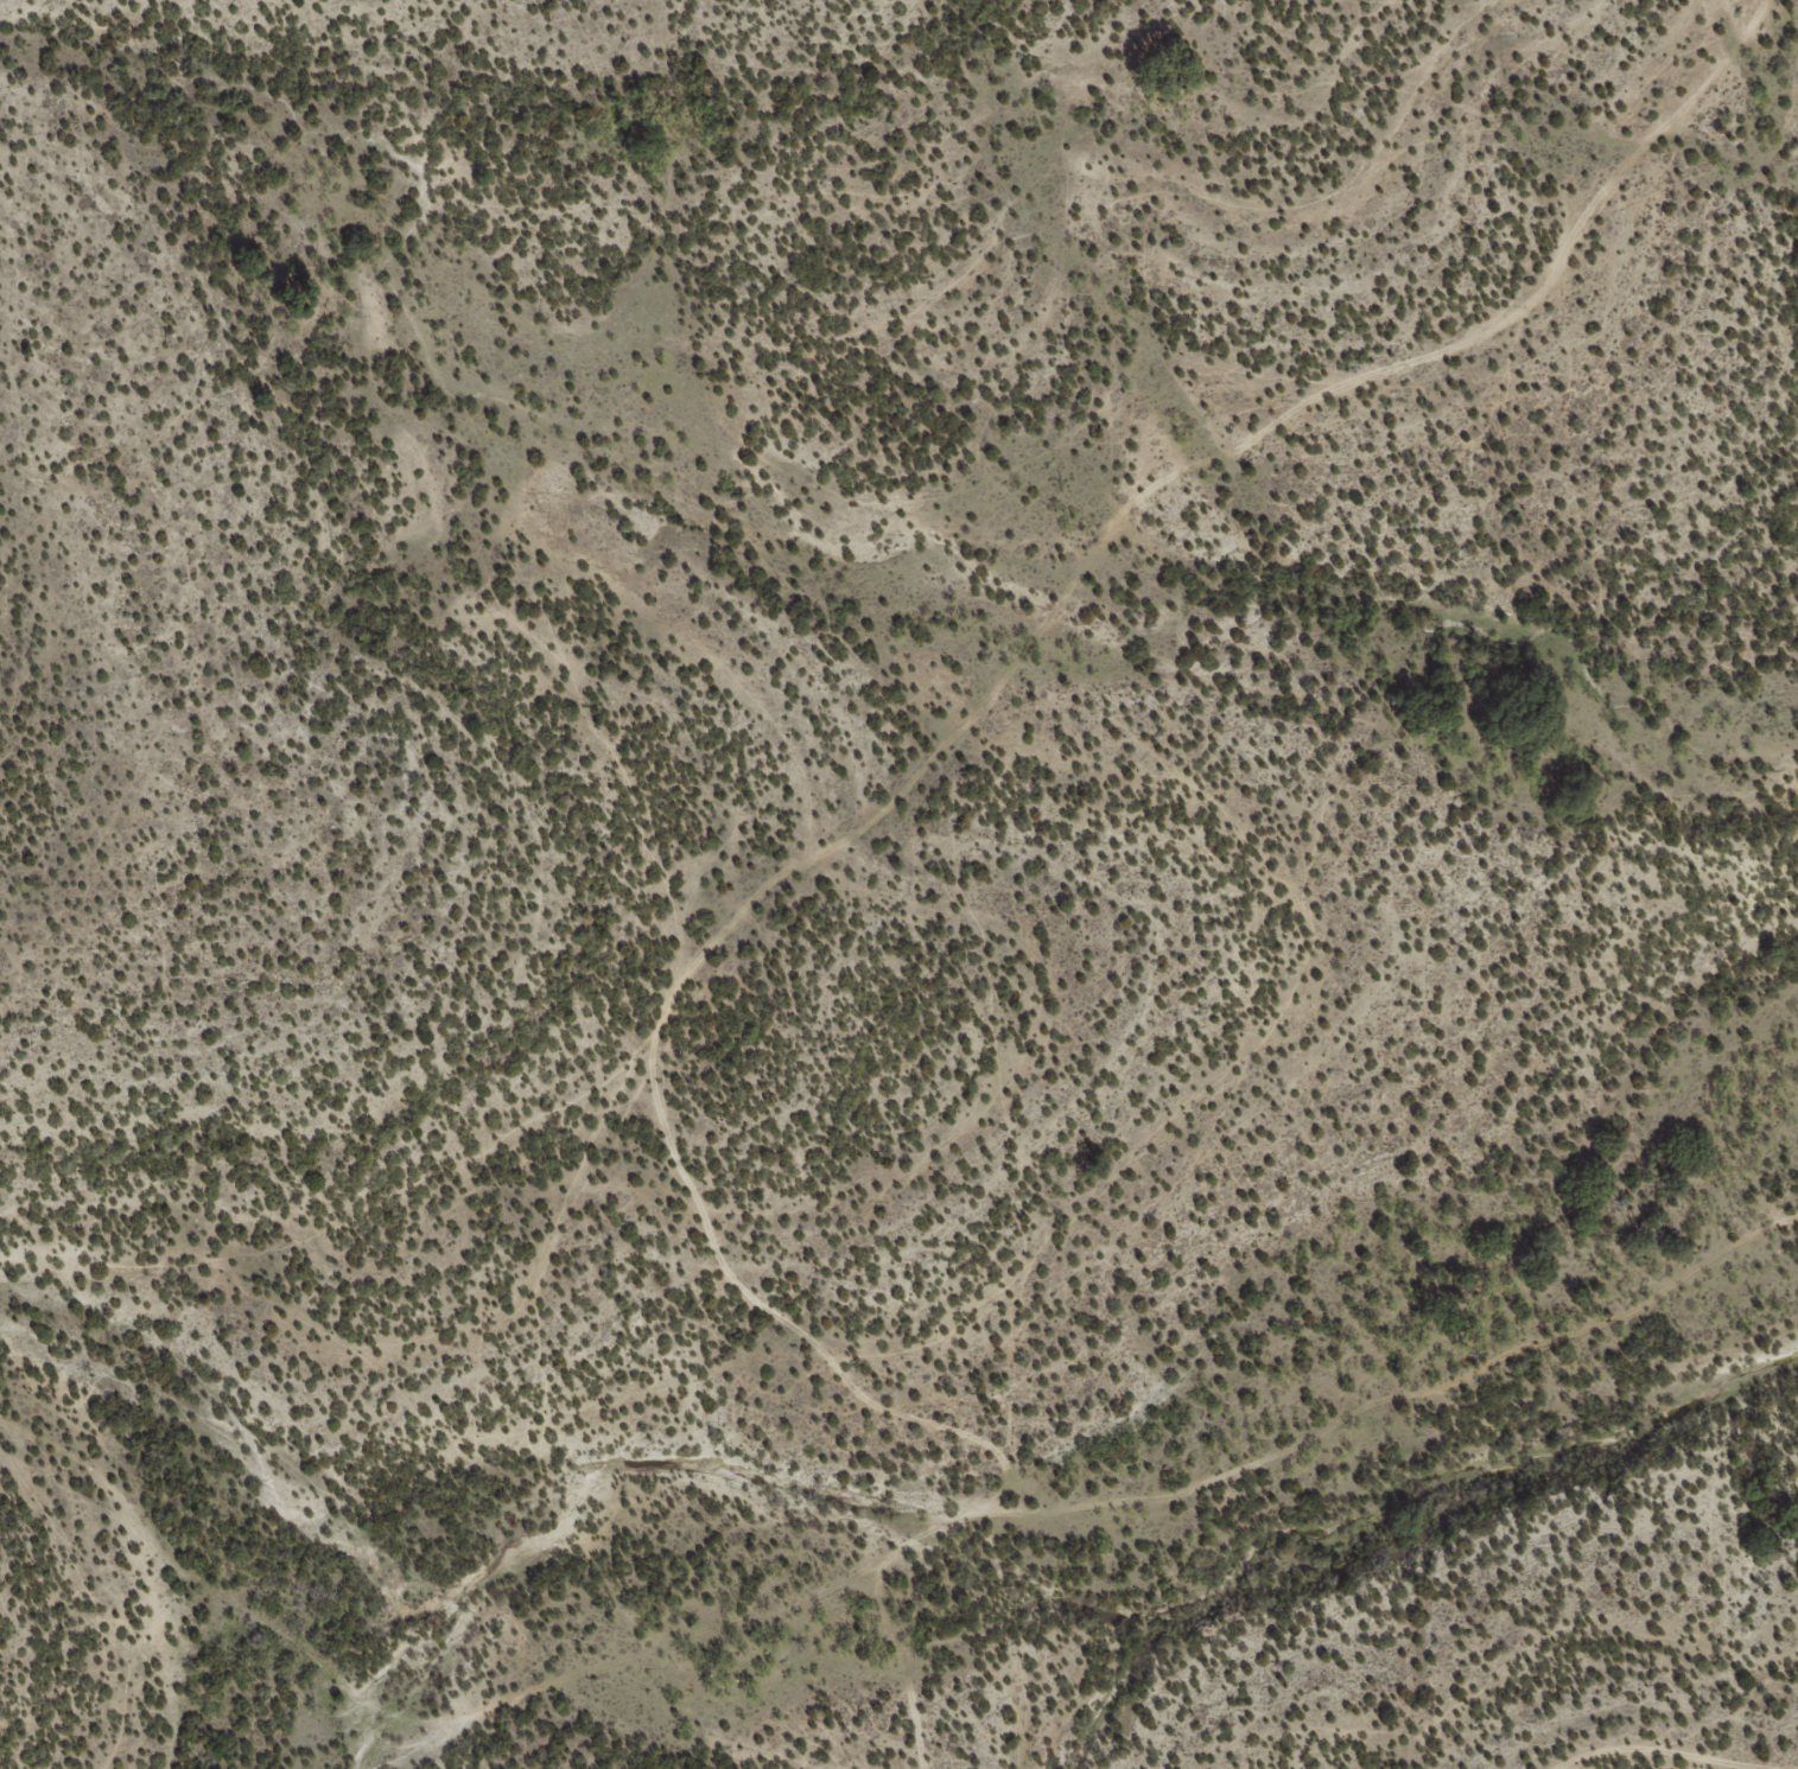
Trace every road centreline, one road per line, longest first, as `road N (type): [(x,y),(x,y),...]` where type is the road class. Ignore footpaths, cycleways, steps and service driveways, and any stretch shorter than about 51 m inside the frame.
road 1 (residential): [(883,1768),(868,1735),(885,1646),(992,1567),(1278,1437),(1797,1263)]

